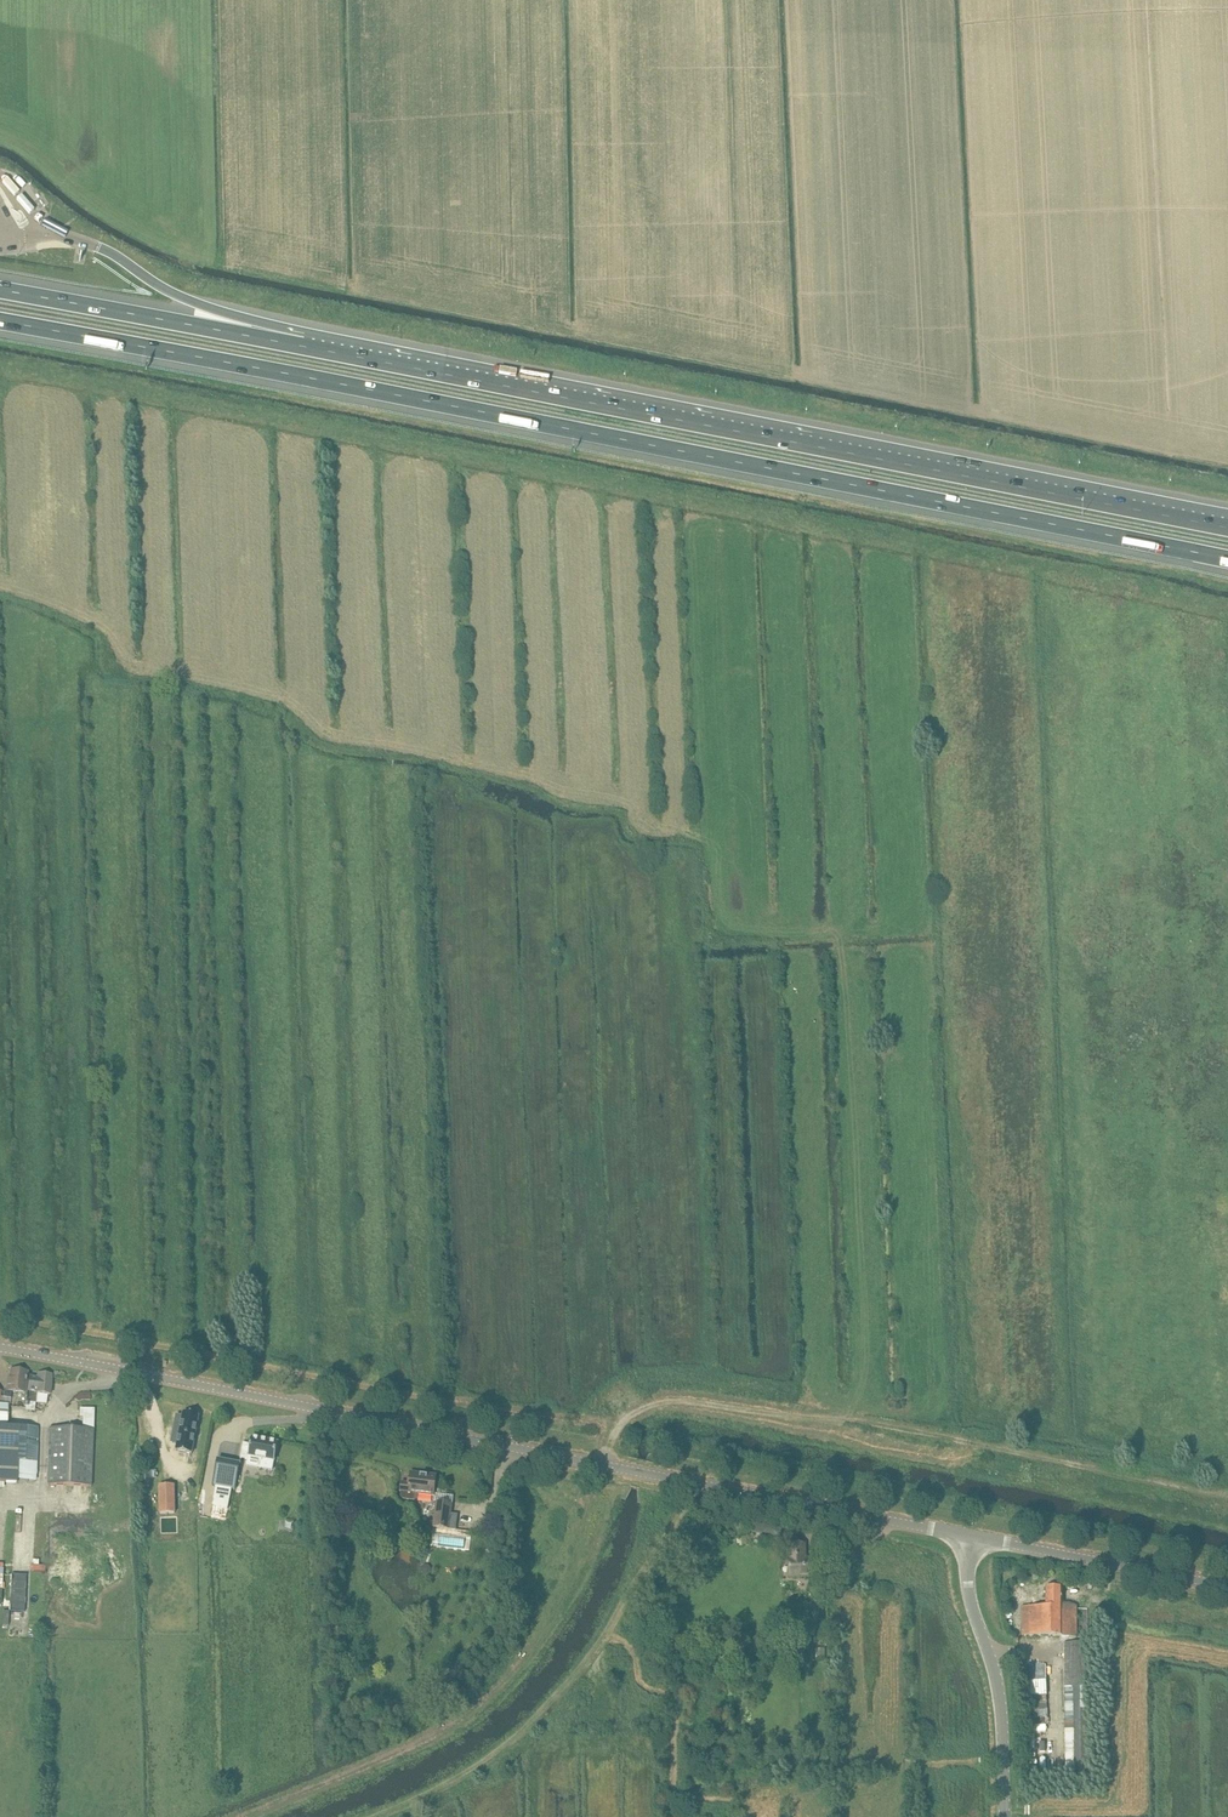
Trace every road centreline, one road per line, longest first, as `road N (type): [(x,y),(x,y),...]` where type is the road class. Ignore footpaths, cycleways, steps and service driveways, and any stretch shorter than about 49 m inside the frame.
road 1 (motorway): [(0,320),(1227,559)]
road 2 (unclassified): [(969,1535),(0,1347)]
road 3 (motorway): [(1227,528),(306,347)]
road 4 (track): [(598,1465),(633,1413),(688,1402),(884,1423),(1227,1497)]
road 5 (motorway): [(306,347),(0,289)]
road 6 (unclassified): [(1005,1816),(997,1674),(971,1604),(969,1535)]
road 7 (unclassified): [(1227,1585),(969,1535)]
road 8 (motorway): [(306,347),(182,296),(95,245)]

